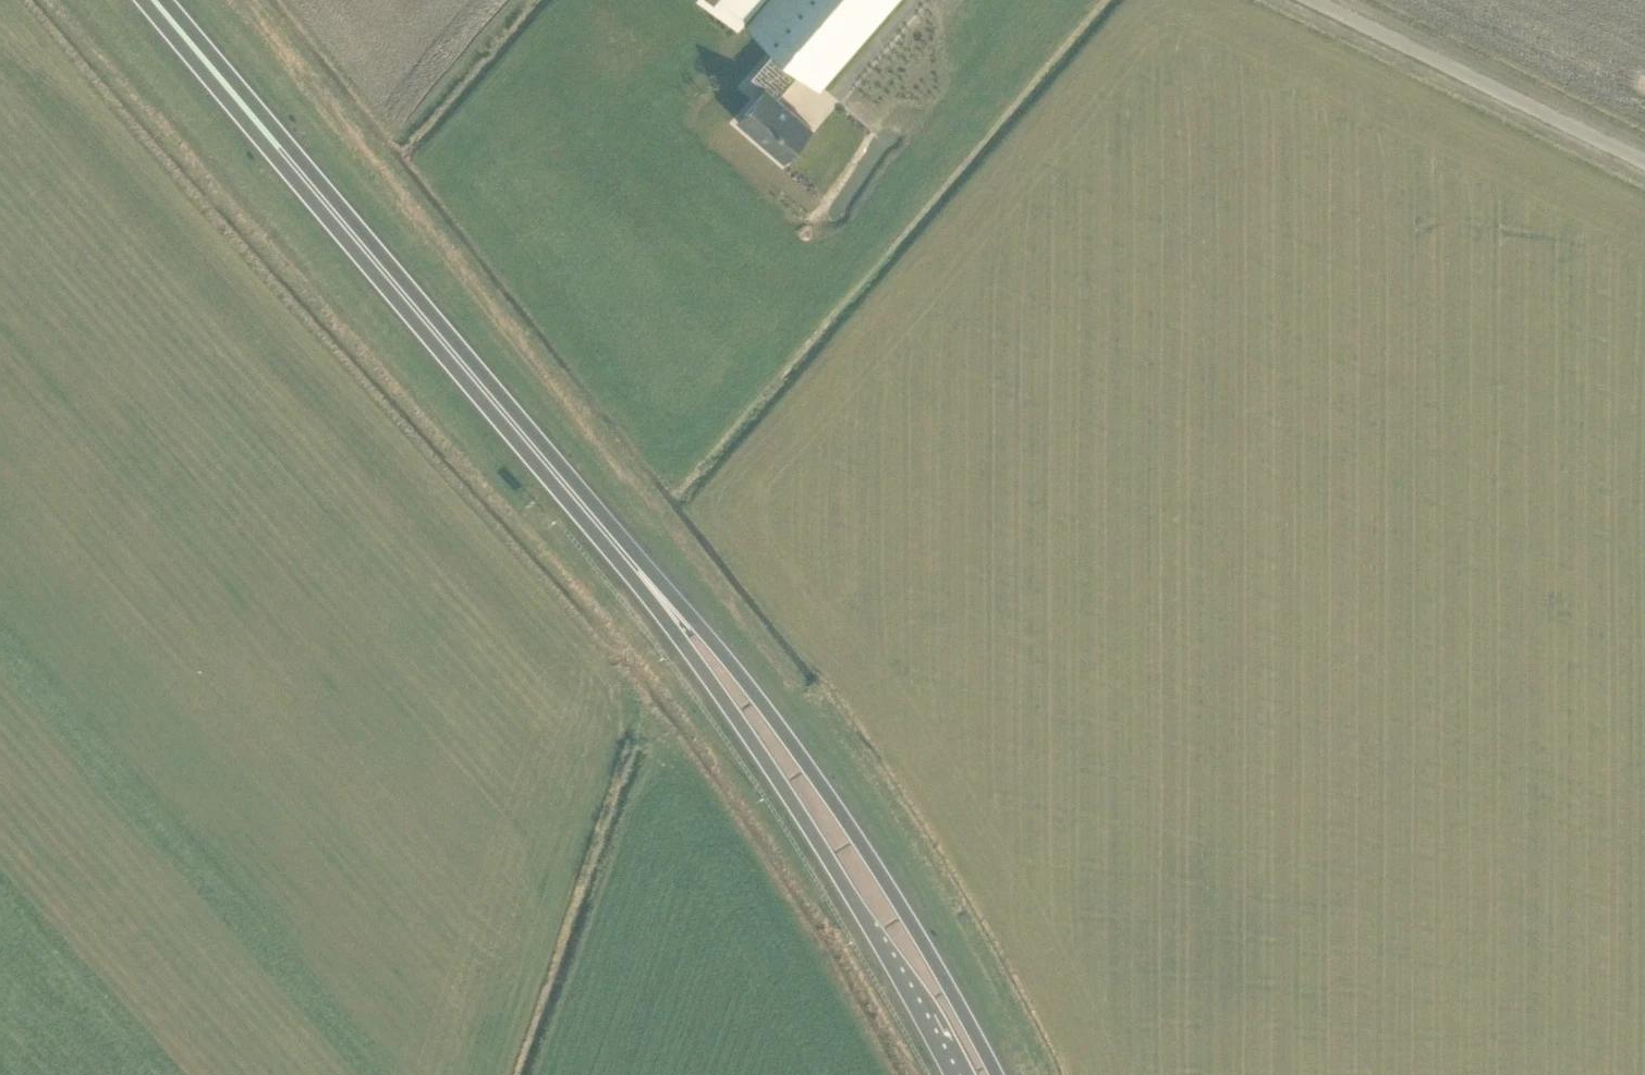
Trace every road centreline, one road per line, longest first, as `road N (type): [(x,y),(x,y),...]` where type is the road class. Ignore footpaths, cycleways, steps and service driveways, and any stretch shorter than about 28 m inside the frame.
road 1 (trunk): [(995,1074),(882,875),(807,763),(702,628),(581,504)]
road 2 (trunk): [(581,504),(820,844),(950,1074)]
road 3 (trunk): [(581,504),(154,0)]
road 4 (unclassified): [(1314,0),(1644,159)]

